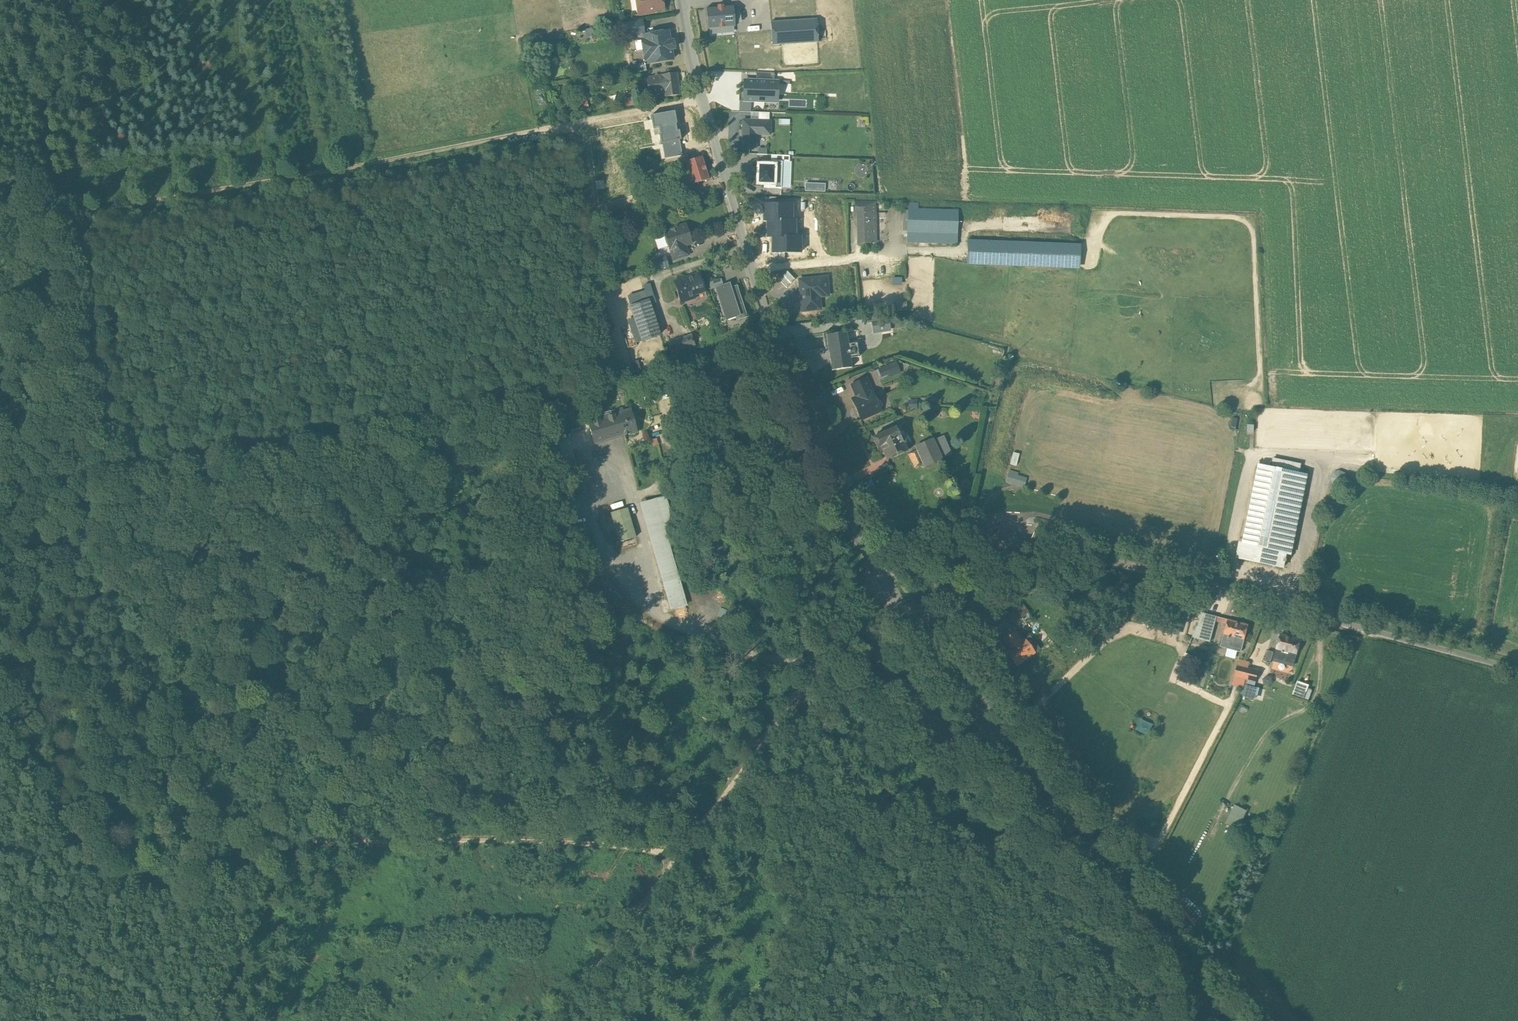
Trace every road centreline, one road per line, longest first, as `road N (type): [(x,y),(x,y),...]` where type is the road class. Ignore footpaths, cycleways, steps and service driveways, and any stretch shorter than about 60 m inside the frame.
road 1 (track): [(0,736),(94,849),(158,875),(229,875),(290,855),(672,848)]
road 2 (track): [(64,214),(700,99)]
road 3 (unclassified): [(904,615),(1024,560),(1059,555),(1169,576),(1517,670)]
road 4 (unclassified): [(700,99),(788,377),(849,520),(904,615)]
road 5 (unclassified): [(904,615),(1221,1020)]
road 6 (track): [(776,709),(800,754),(879,798),(973,821),(1071,909),(1161,1020)]
road 7 (track): [(818,665),(719,643),(653,612),(621,460)]
road 8 (track): [(672,848),(776,709),(864,618)]
road 9 (track): [(672,848),(556,1020)]
road 10 (track): [(864,618),(939,730),(956,735),(983,719)]

